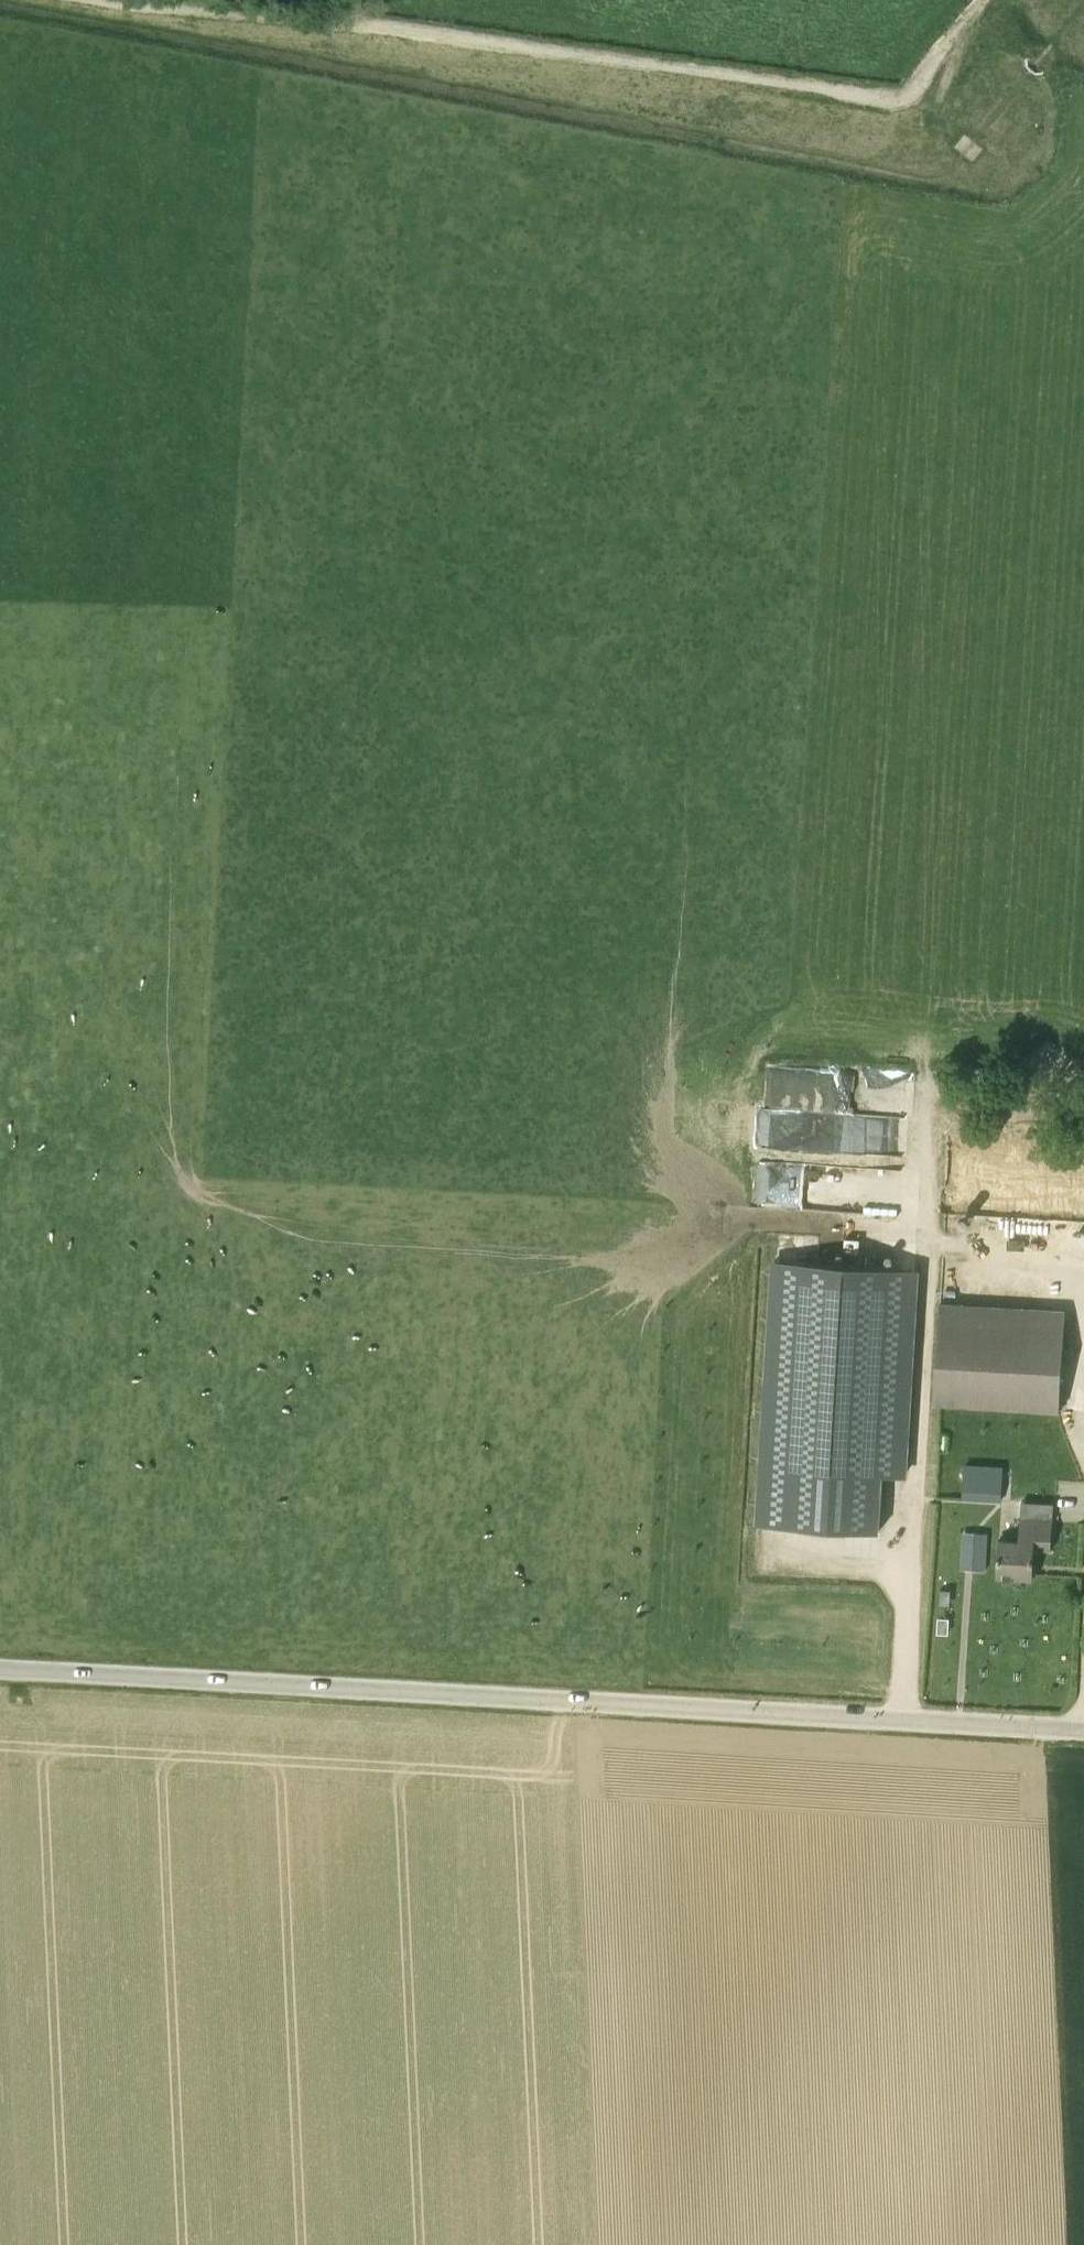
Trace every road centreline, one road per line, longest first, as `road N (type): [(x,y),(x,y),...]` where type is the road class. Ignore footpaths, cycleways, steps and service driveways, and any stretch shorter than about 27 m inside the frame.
road 1 (unclassified): [(1083,1730),(0,1671)]

